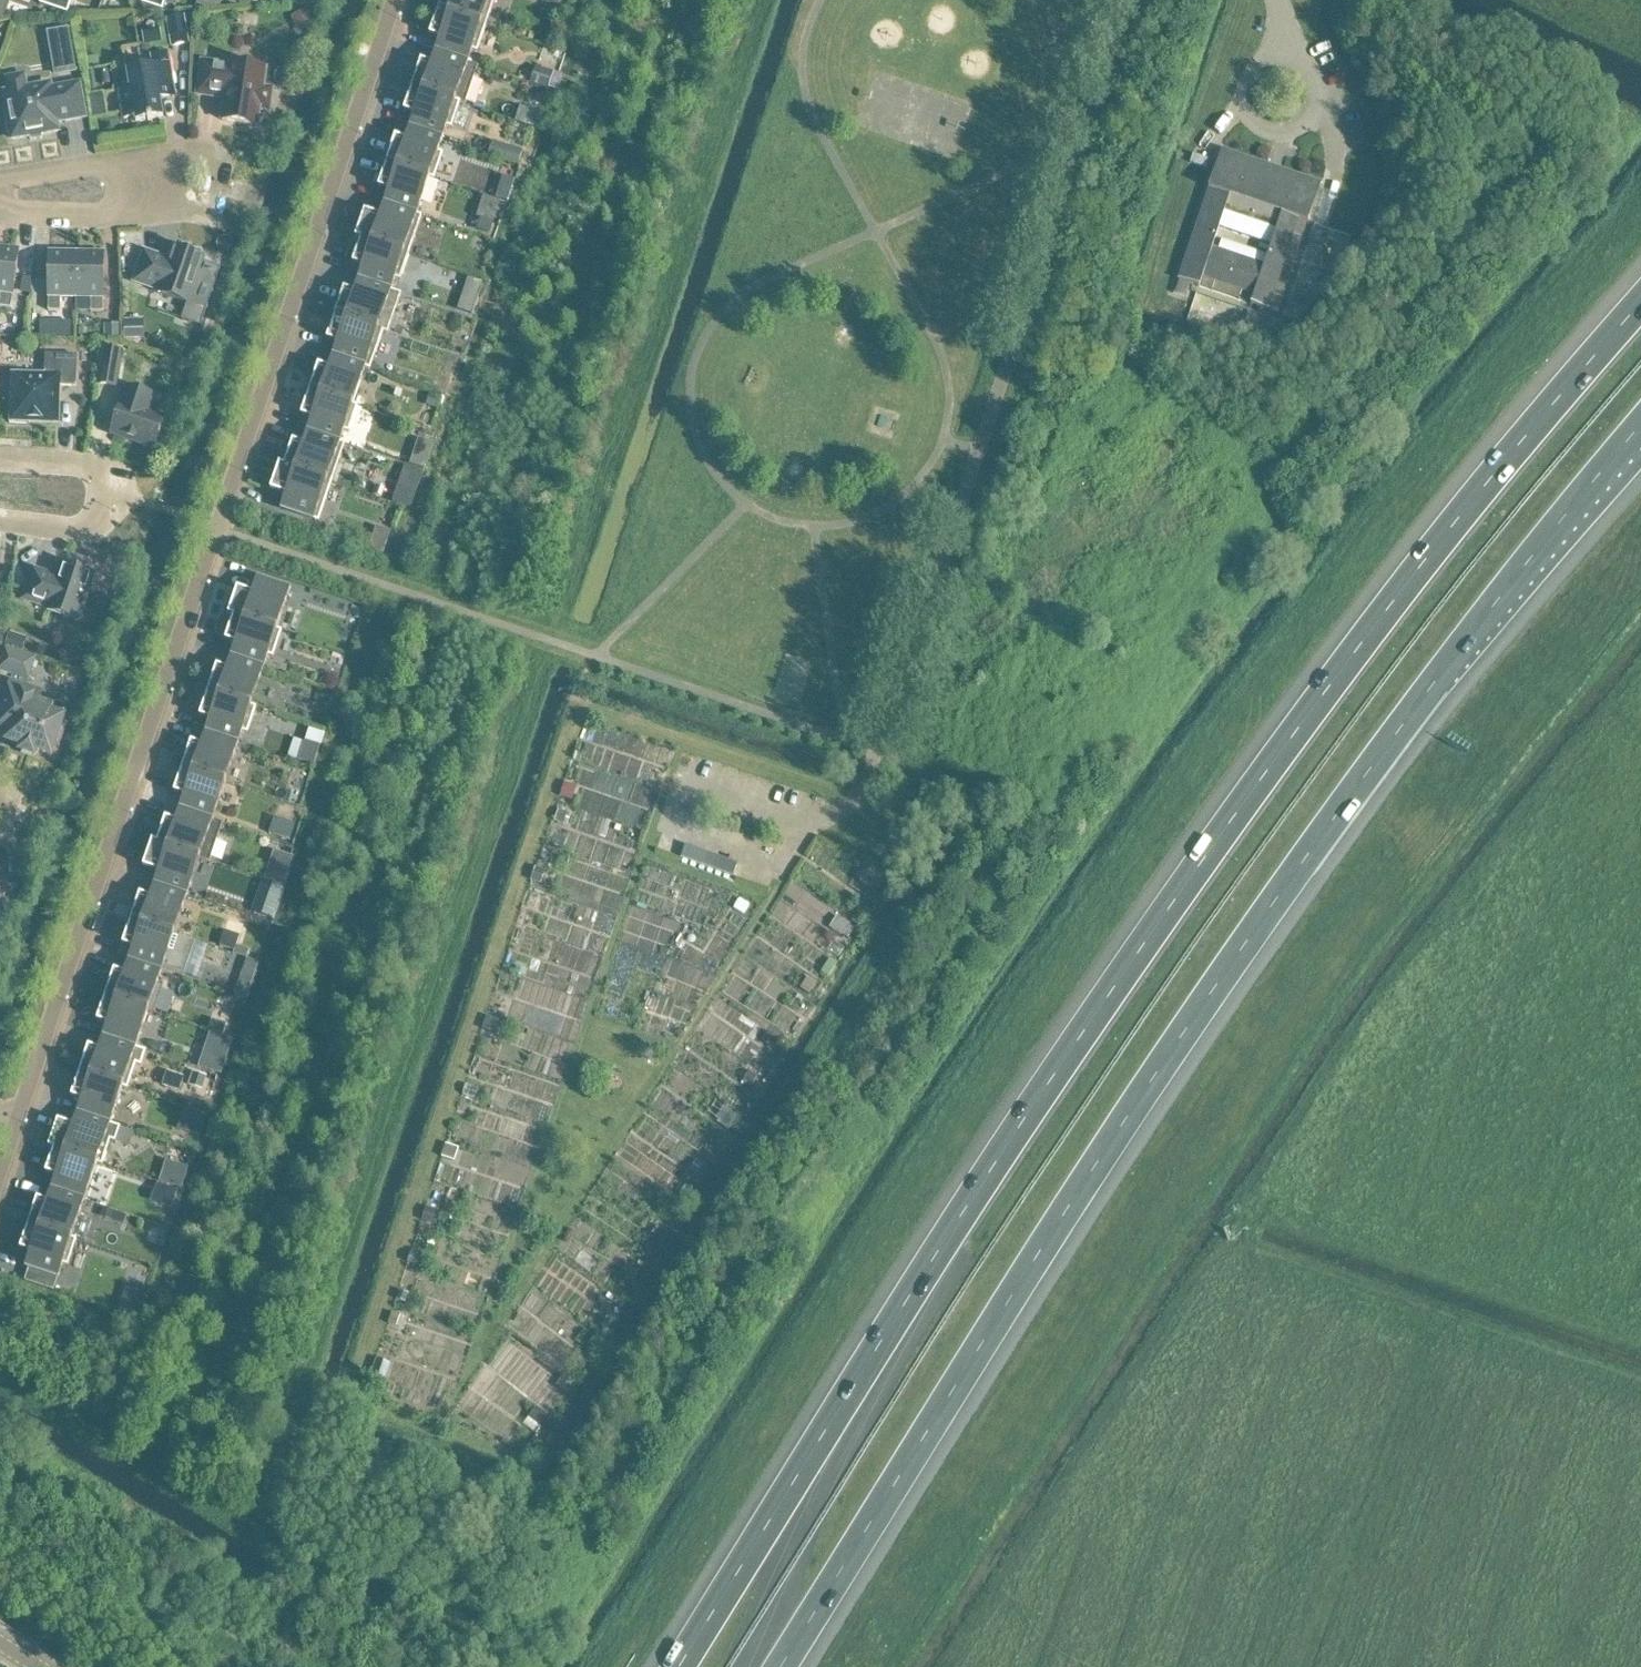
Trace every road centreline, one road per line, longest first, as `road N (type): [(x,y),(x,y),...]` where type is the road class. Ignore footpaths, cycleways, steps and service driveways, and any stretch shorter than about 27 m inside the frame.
road 1 (motorway): [(1640,307),(1481,488),(1262,776),(990,1169),(678,1666)]
road 2 (motorway): [(782,1666),(1214,990),(1450,664),(1640,428)]
road 3 (residential): [(404,0),(24,1126)]
road 4 (unclassified): [(0,182),(220,174)]

